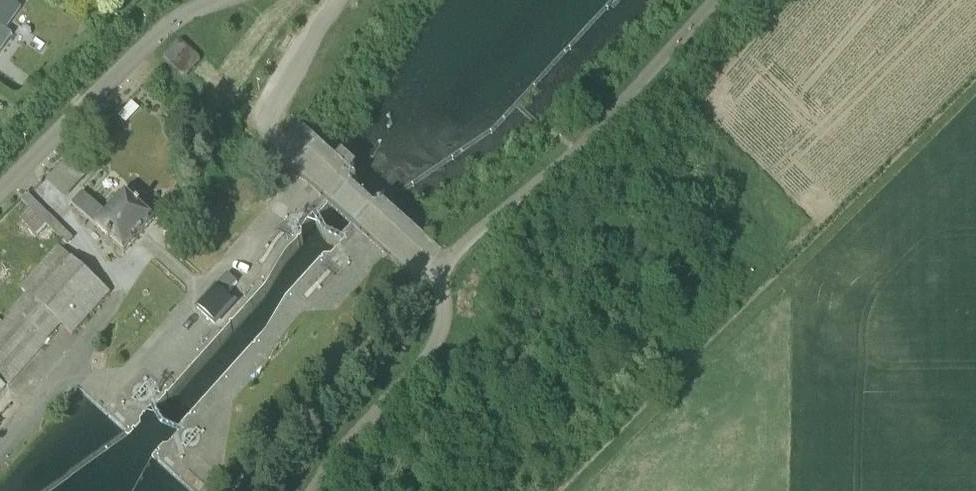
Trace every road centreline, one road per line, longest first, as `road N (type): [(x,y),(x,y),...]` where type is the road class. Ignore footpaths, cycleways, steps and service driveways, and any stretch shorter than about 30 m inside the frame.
road 1 (unclassified): [(329,490),(441,357),(446,333),(446,313),(428,284),(270,133),(272,114),(346,0)]
road 2 (unclassified): [(242,0),(170,29),(8,184)]

